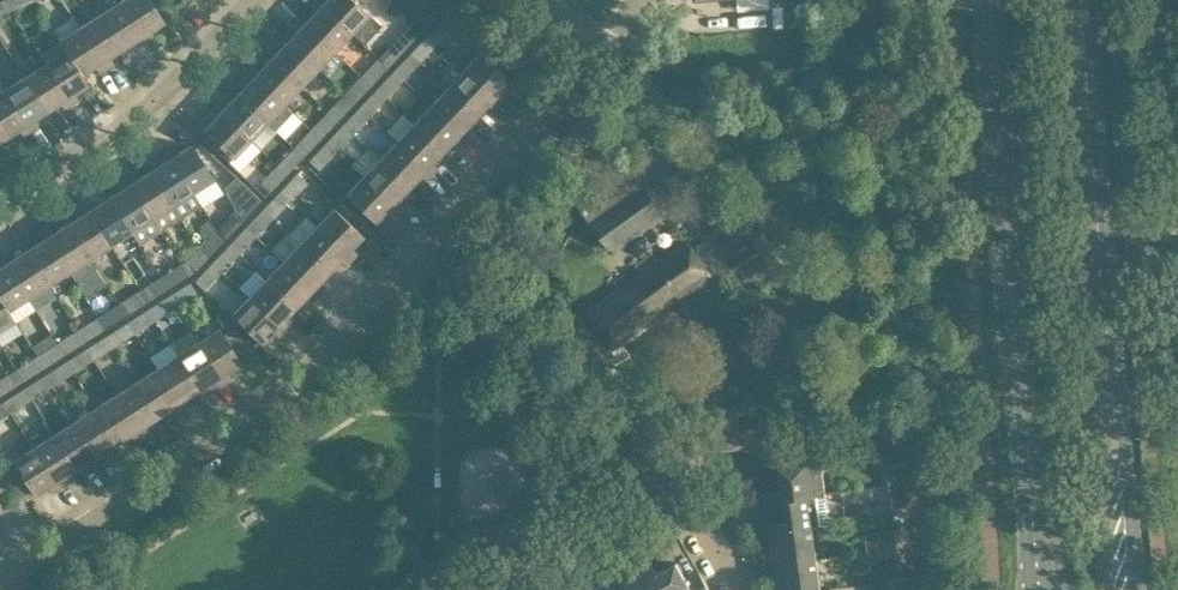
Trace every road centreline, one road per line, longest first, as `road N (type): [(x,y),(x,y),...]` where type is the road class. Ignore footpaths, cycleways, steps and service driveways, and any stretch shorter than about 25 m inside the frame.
road 1 (residential): [(23,564),(324,363),(604,60),(604,39)]
road 2 (secondary): [(1132,589),(1087,0)]
road 3 (secondary): [(995,0),(1033,589)]
road 4 (residential): [(0,194),(144,121),(256,0)]
road 5 (residential): [(452,589),(663,474)]
road 6 (residential): [(733,589),(663,474)]

